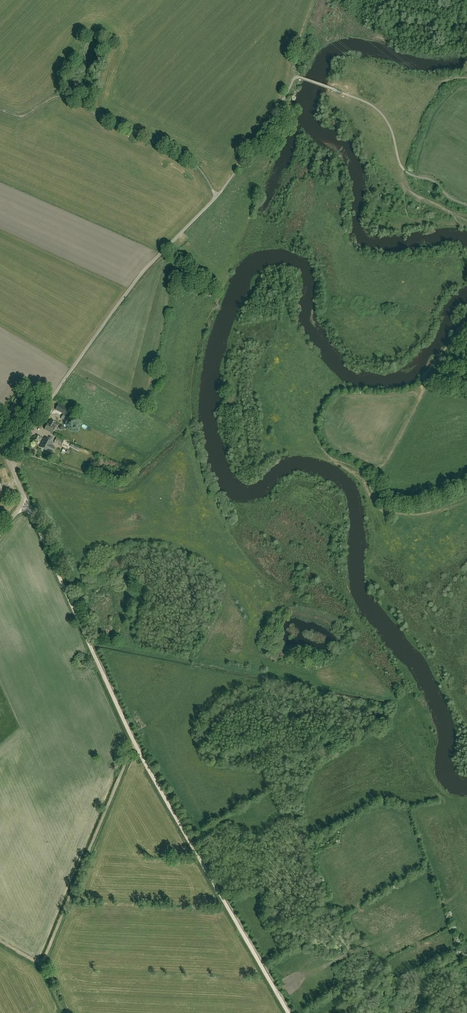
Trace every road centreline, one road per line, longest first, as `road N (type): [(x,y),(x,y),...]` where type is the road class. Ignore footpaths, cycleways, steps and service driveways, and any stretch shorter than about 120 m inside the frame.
road 1 (track): [(22,505),(145,763),(288,1012)]
road 2 (unclassified): [(11,467),(129,290),(217,197)]
road 3 (track): [(0,109),(22,116),(54,97),(70,98),(188,159),(217,197)]
road 4 (track): [(135,742),(41,965)]

